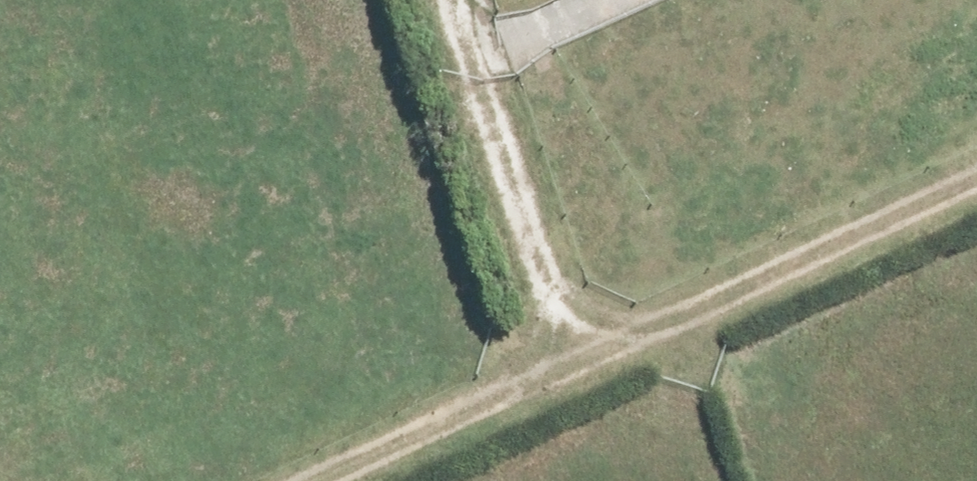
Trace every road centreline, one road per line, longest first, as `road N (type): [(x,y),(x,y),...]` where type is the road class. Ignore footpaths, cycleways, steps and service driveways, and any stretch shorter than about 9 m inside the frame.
road 1 (track): [(334,480),(976,184)]
road 2 (track): [(433,0),(558,372)]

